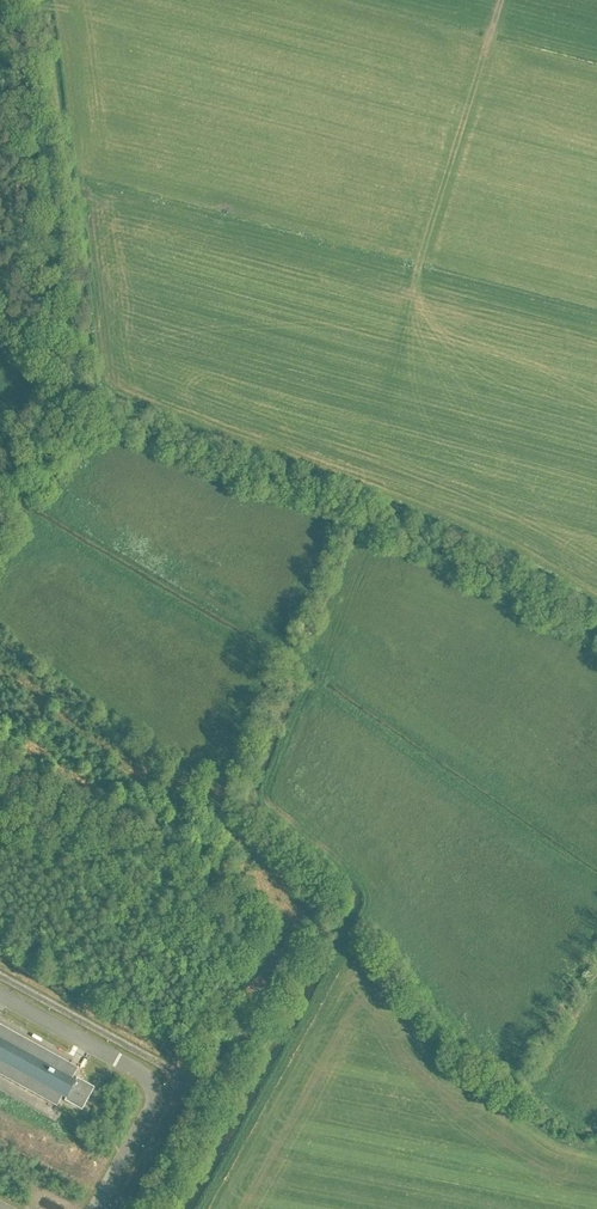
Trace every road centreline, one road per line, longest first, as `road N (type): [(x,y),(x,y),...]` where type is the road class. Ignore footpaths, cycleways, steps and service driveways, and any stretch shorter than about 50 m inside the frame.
road 1 (track): [(596,880),(266,661),(6,503)]
road 2 (track): [(84,397),(35,0)]
road 3 (track): [(343,964),(376,910),(371,892),(274,807),(269,790),(311,690)]
road 4 (track): [(502,0),(421,263)]
road 5 (track): [(0,511),(84,397)]

